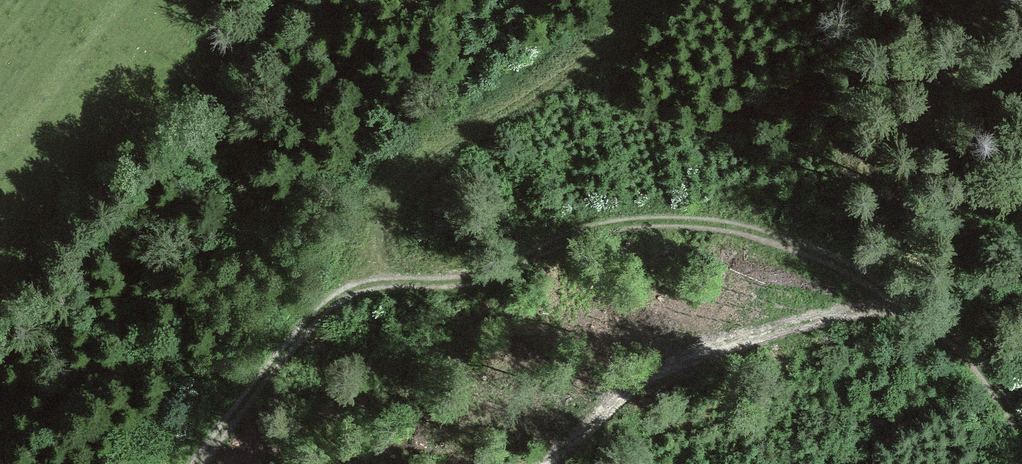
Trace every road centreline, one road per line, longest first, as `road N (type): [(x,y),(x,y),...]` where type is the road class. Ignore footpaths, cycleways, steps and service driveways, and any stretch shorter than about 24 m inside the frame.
road 1 (track): [(654,0),(398,177),(378,208),(374,235),(384,262),(404,274),(469,276),(560,234),(658,216),(776,229),(914,306),(985,363),(1021,432)]
road 2 (track): [(198,463),(299,330),(384,262)]

